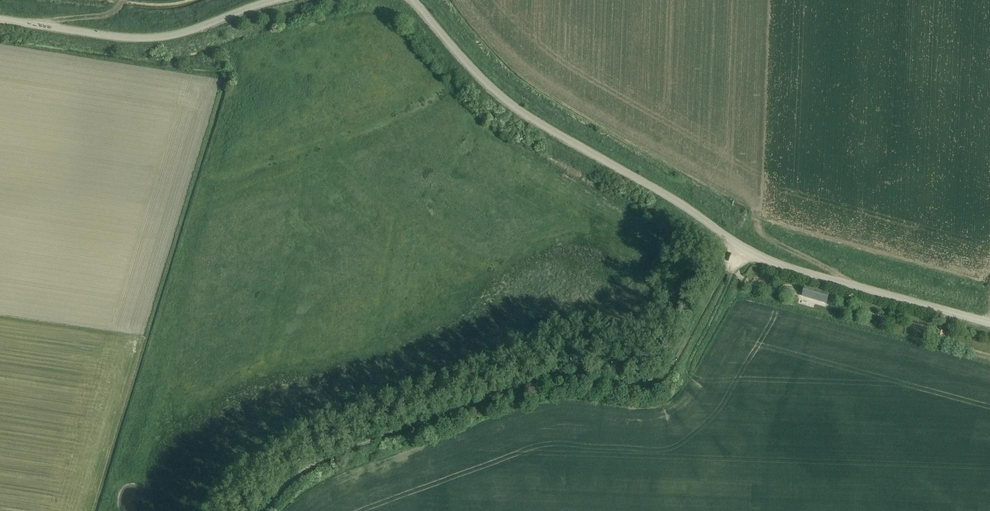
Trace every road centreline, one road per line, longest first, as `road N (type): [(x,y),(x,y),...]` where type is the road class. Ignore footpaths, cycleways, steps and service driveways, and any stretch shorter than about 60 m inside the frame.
road 1 (unclassified): [(989,323),(736,246),(511,109),(407,0)]
road 2 (track): [(258,510),(286,482),(329,460),(541,385),(648,379),(667,362),(736,246)]
road 3 (unclassified): [(274,0),(146,39),(0,21)]

